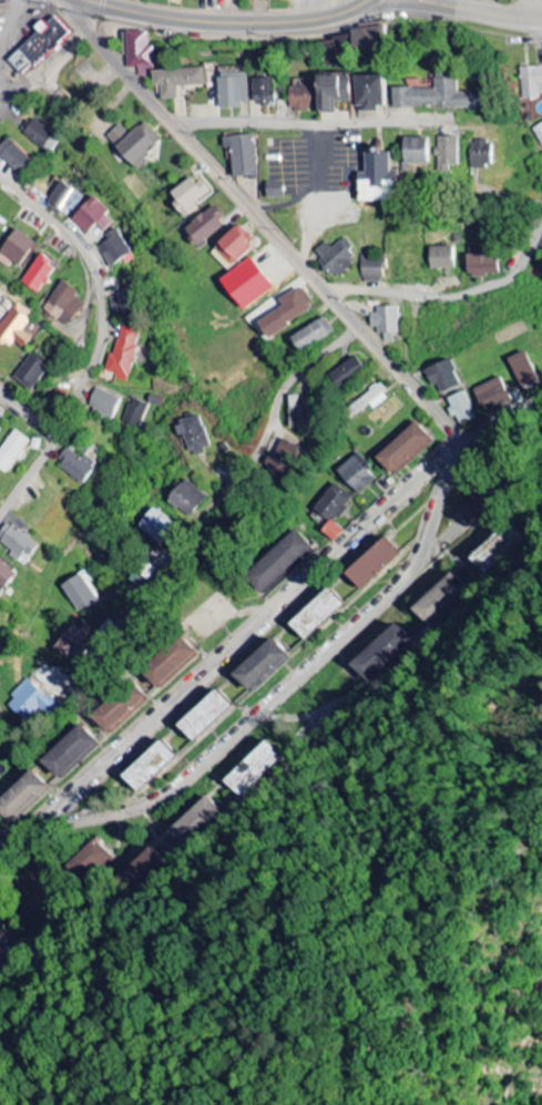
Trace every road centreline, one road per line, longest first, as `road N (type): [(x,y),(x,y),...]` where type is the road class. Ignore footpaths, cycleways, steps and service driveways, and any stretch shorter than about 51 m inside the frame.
road 1 (residential): [(0,858),(415,484),(482,430),(541,397)]
road 2 (residential): [(59,0),(380,346),(460,448)]
road 3 (residential): [(460,448),(417,570),(269,712),(153,806),(78,823),(50,816)]
road 4 (residential): [(362,327),(283,395),(257,457),(106,649)]
road 5 (residential): [(54,444),(102,349),(102,294),(79,245),(0,179)]
road 6 (secondary): [(368,0),(337,14),(269,22),(163,18),(89,0)]
road 7 (residential): [(177,125),(434,122)]
road 8 (residential): [(329,291),(429,300),(468,295),(515,274),(541,228)]
road 9 (tertiary): [(419,0),(541,25)]

